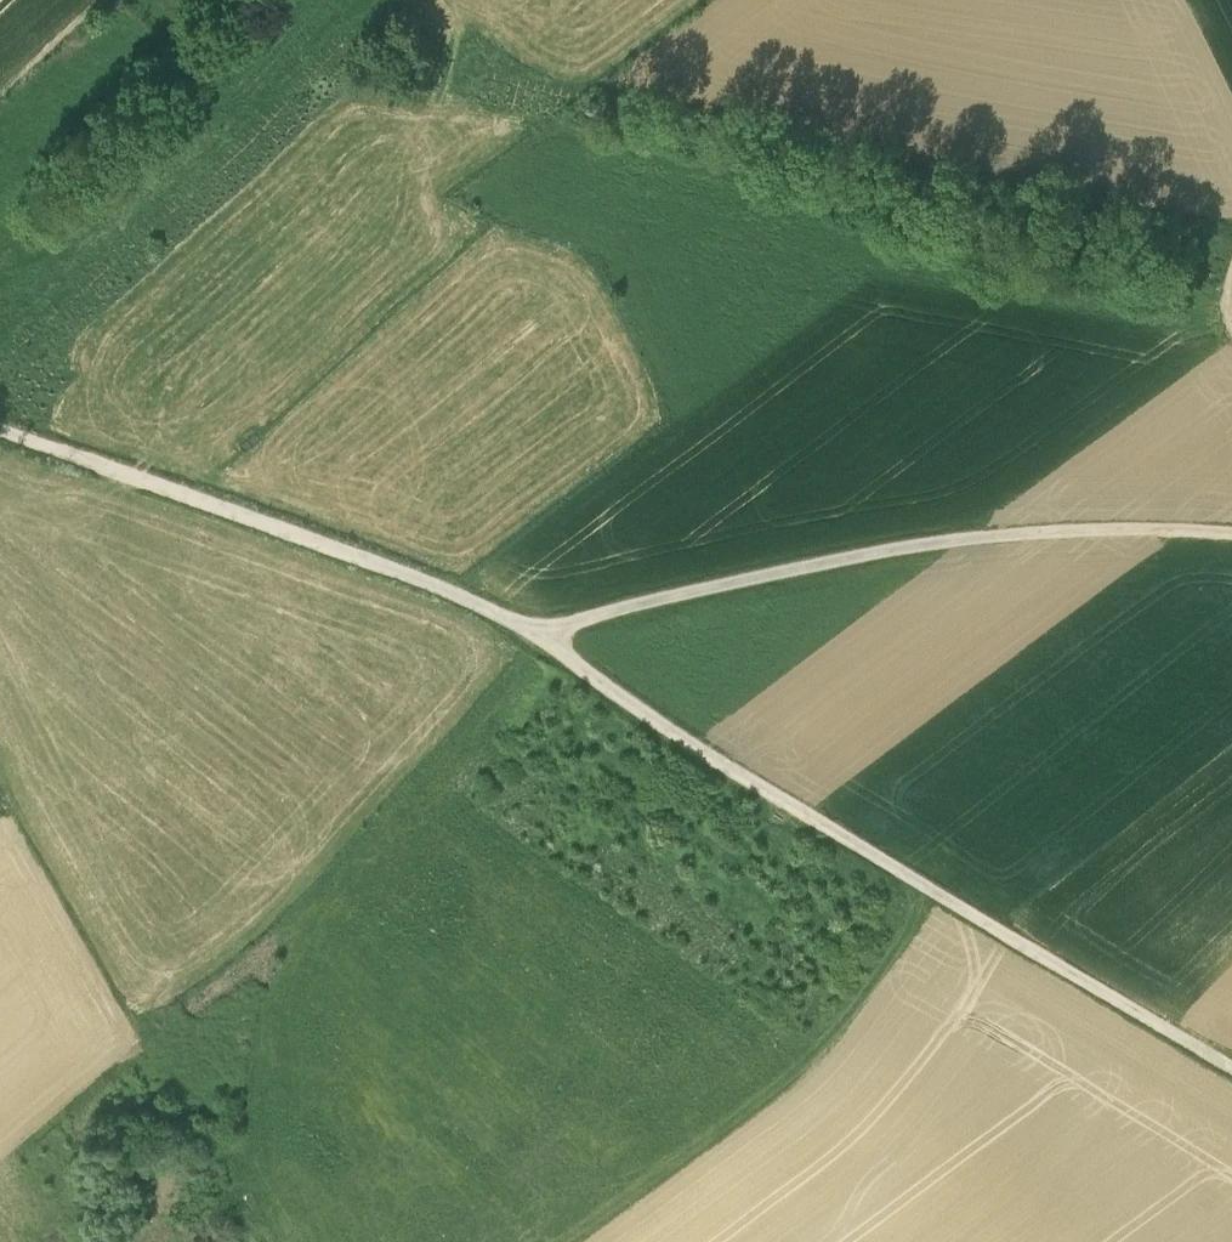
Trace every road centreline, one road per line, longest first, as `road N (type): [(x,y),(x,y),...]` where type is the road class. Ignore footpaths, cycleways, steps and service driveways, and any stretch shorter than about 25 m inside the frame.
road 1 (track): [(1231,1057),(794,788),(555,628)]
road 2 (track): [(555,628),(689,582),(898,536),(992,523),(1231,527)]
road 3 (track): [(555,628),(423,559),(0,414)]

